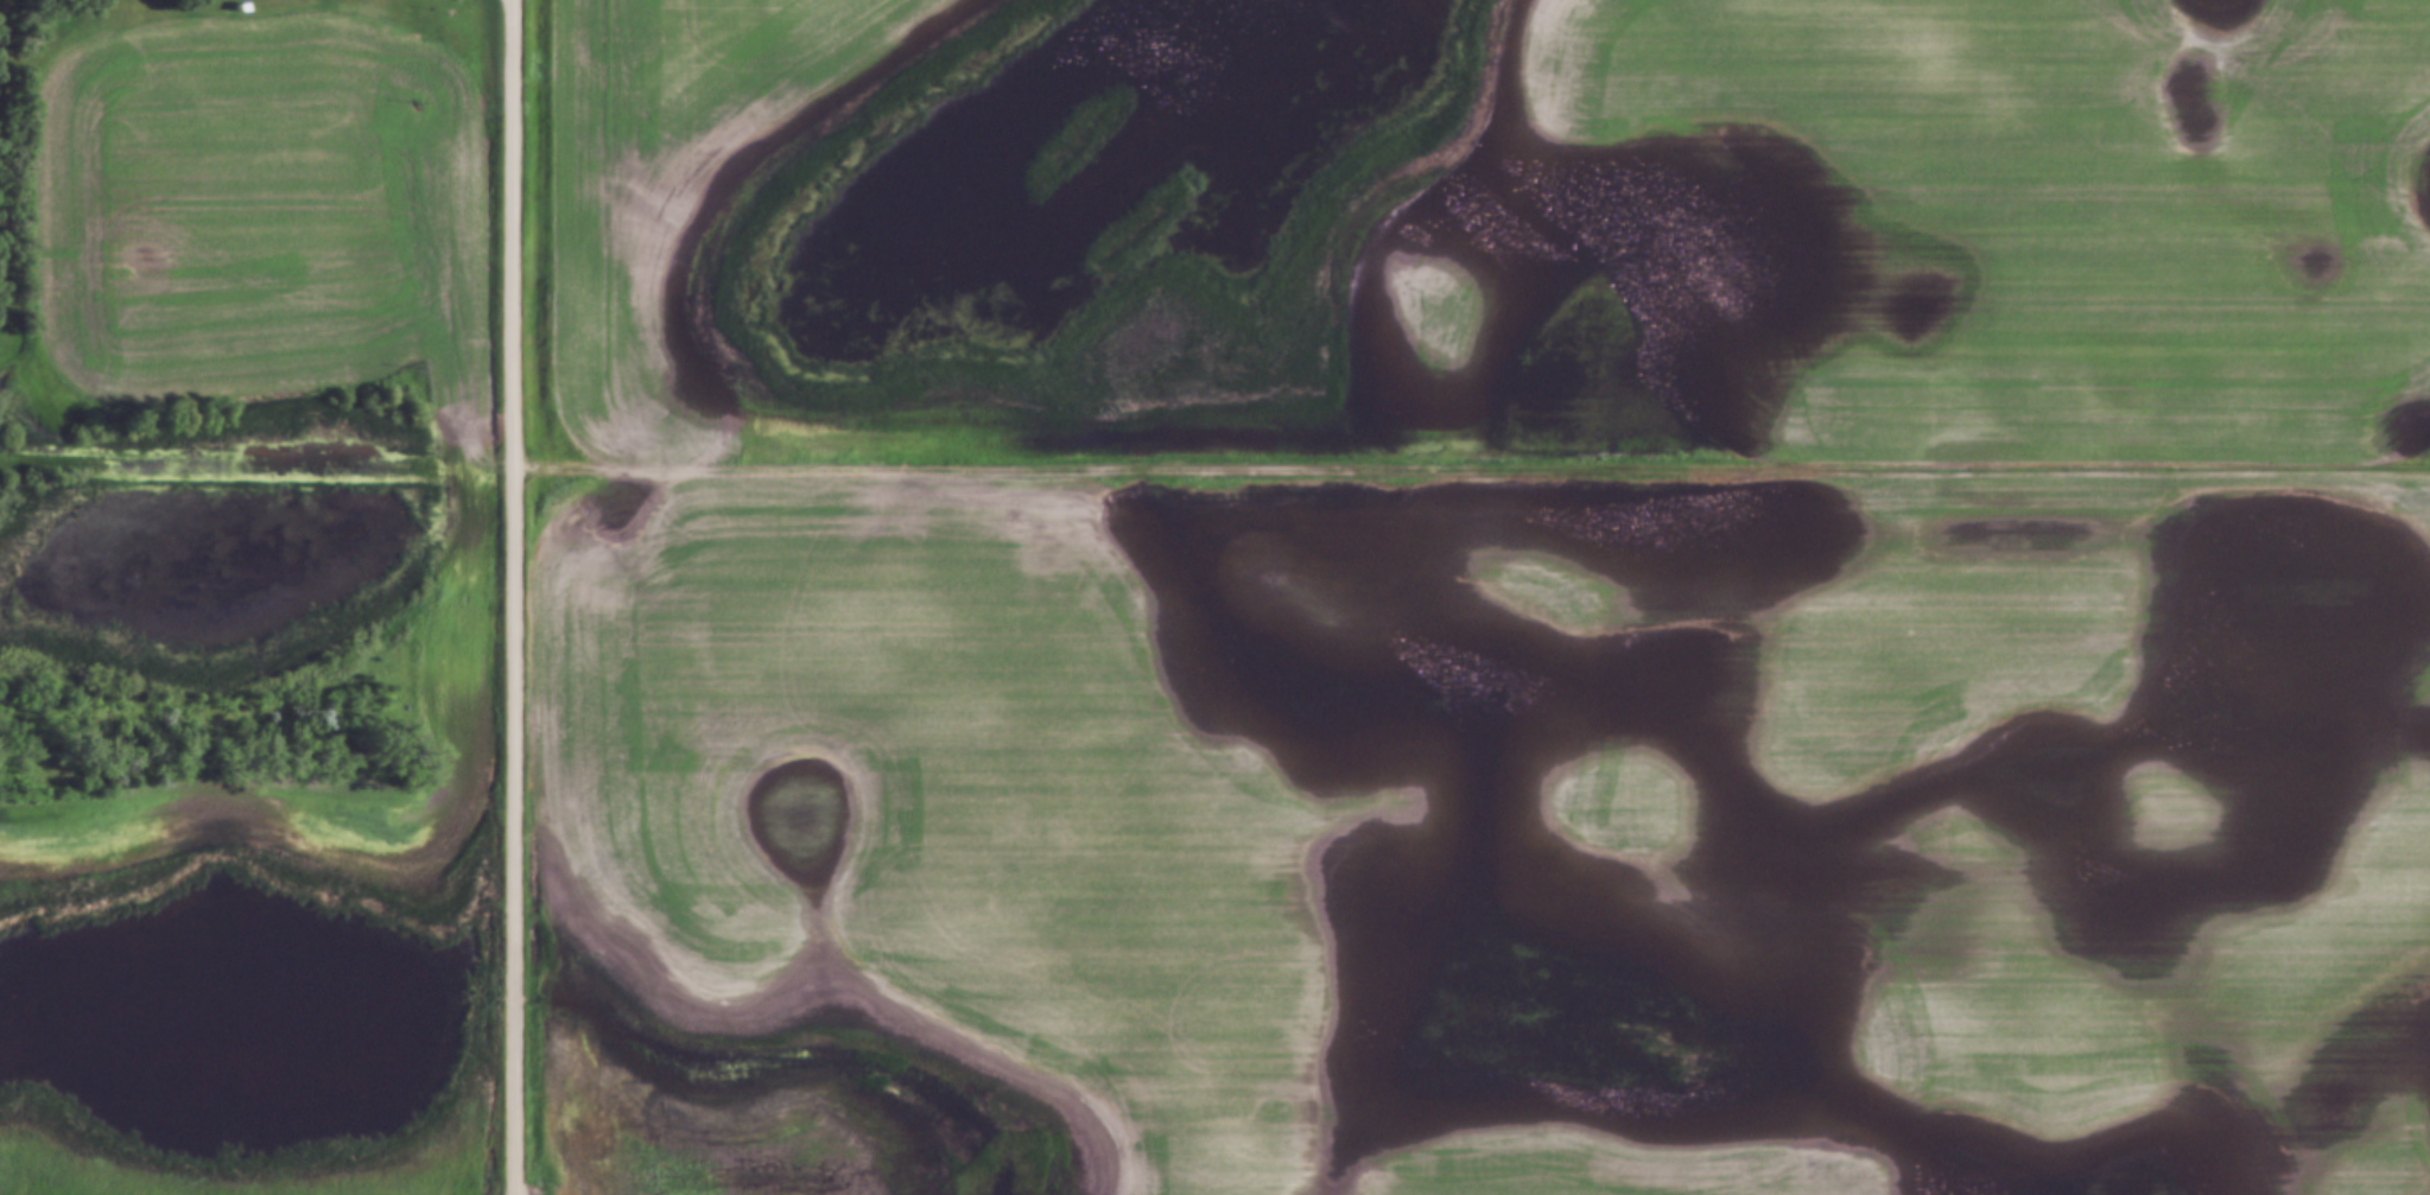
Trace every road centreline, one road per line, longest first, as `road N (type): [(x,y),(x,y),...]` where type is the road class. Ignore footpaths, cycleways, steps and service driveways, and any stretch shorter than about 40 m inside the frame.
road 1 (track): [(508,466),(2429,467)]
road 2 (residential): [(512,1194),(509,0)]
road 3 (track): [(0,476),(508,466)]

